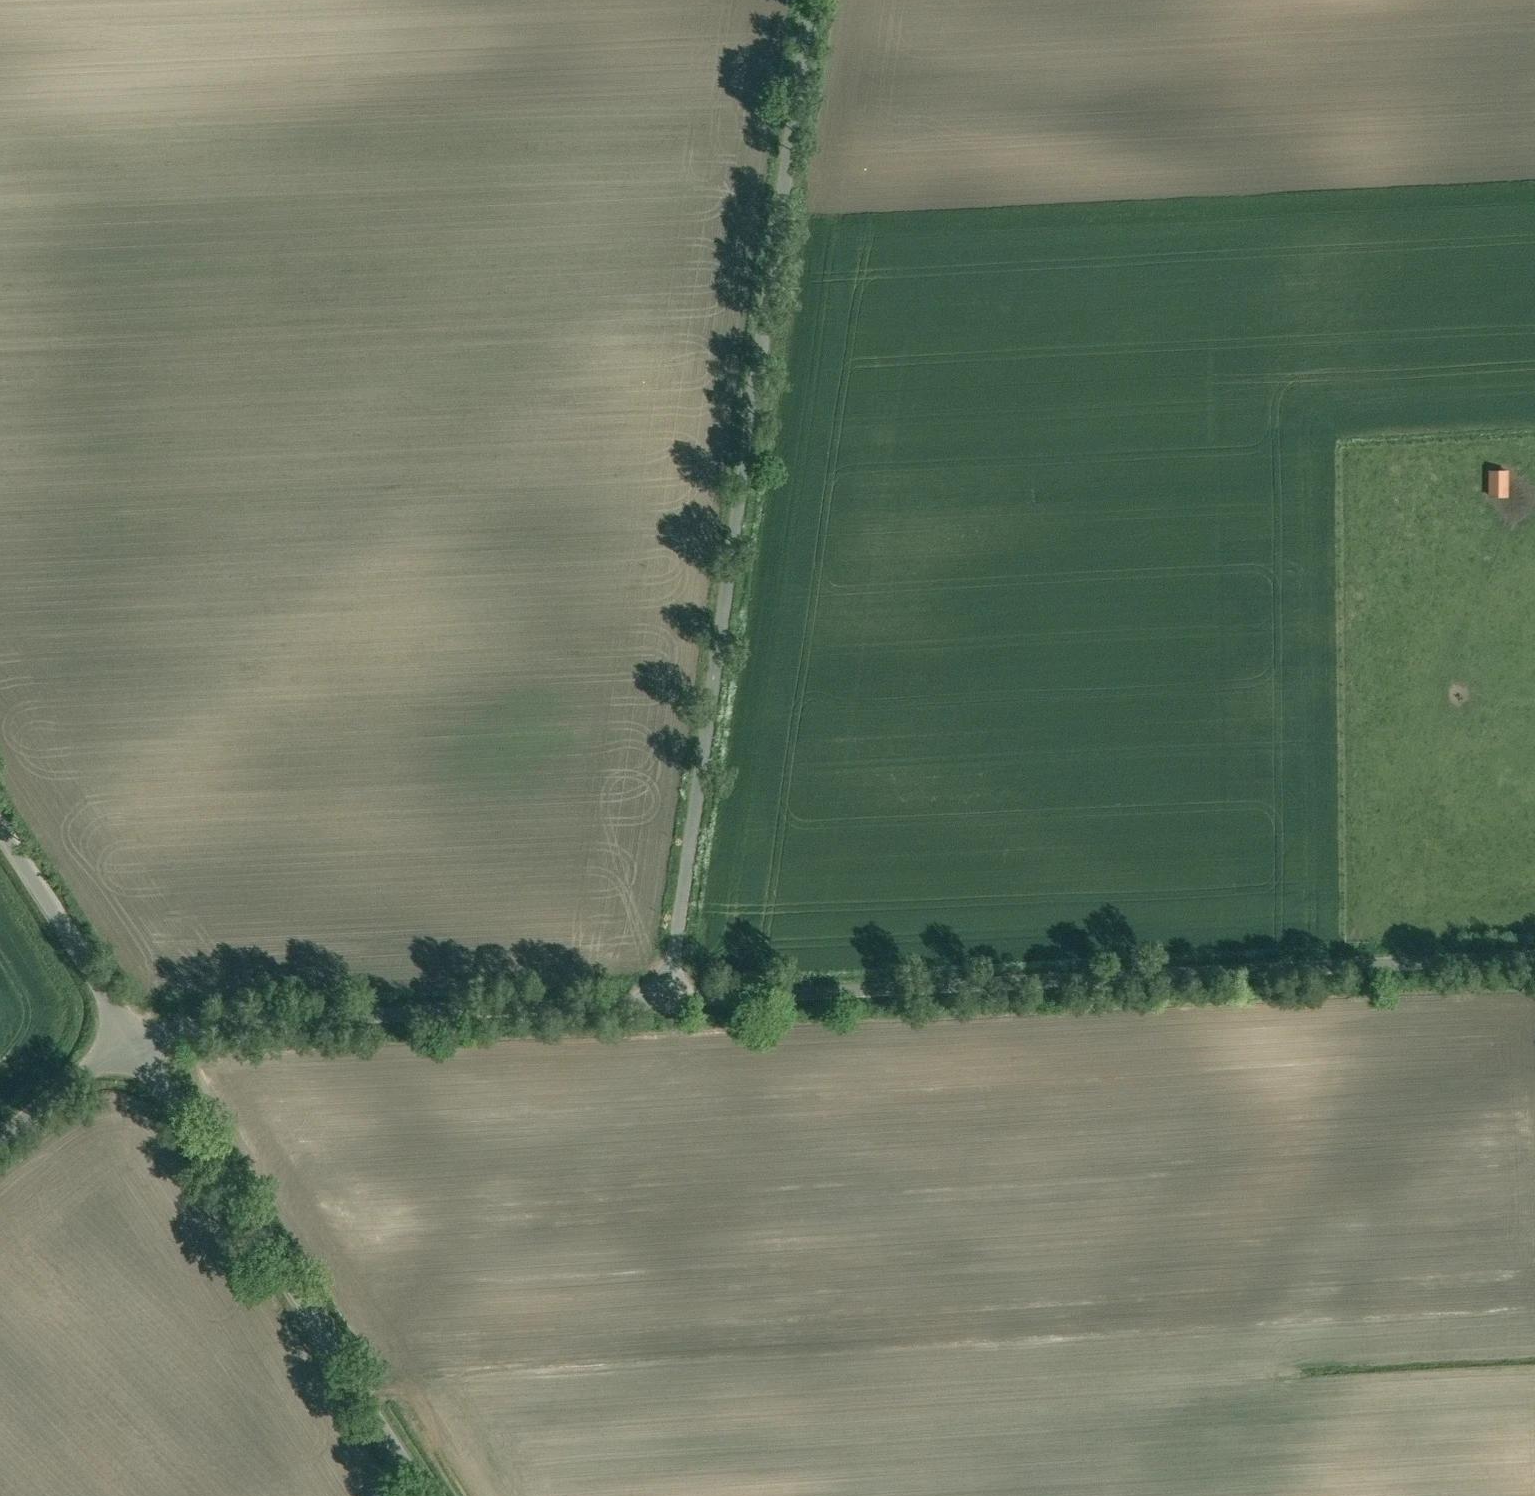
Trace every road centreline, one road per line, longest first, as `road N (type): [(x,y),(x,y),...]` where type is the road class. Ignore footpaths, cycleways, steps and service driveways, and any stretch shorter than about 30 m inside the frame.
road 1 (unclassified): [(808,0),(665,994)]
road 2 (unclassified): [(1534,951),(665,994)]
road 3 (unclassified): [(665,994),(183,1026),(126,1045)]
road 4 (unclassified): [(424,1495),(126,1045)]
road 5 (unclassified): [(126,1045),(0,843)]
road 6 (unclassified): [(126,1045),(0,1133)]

